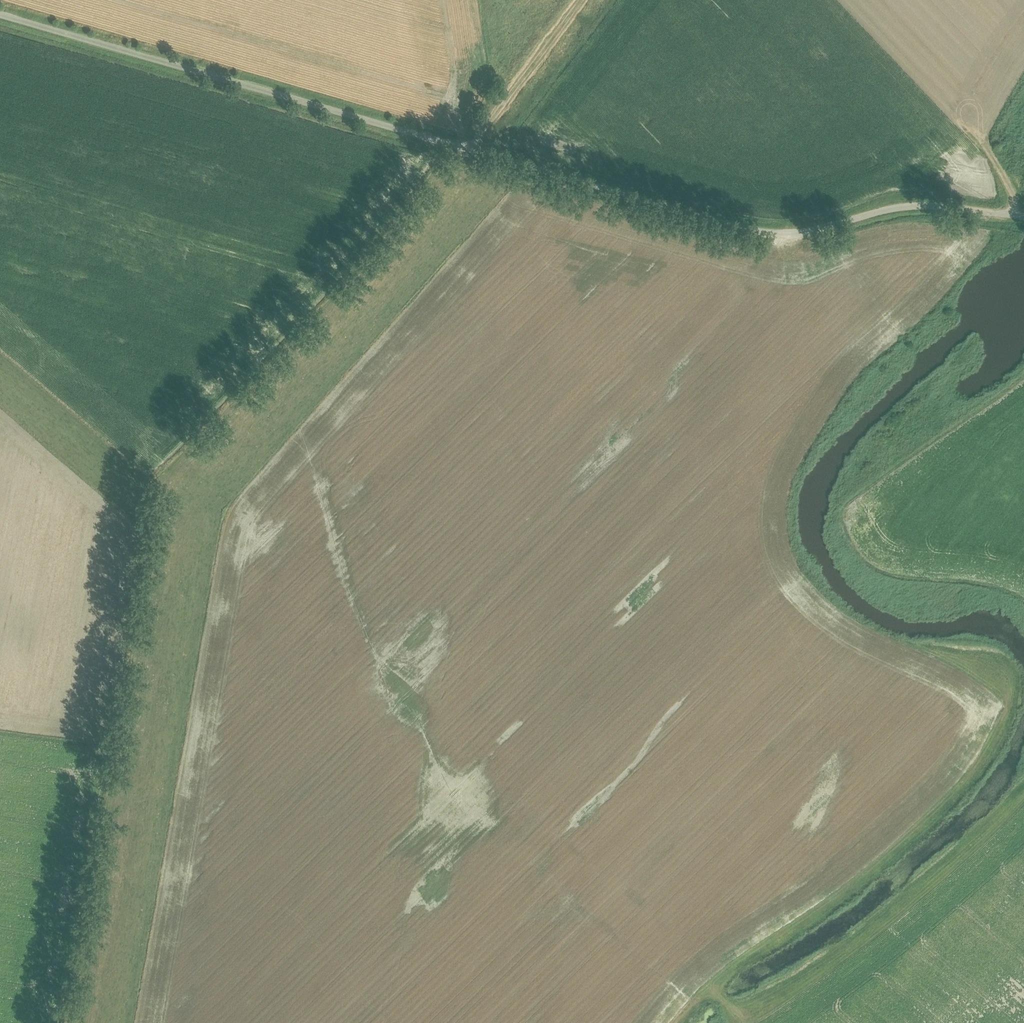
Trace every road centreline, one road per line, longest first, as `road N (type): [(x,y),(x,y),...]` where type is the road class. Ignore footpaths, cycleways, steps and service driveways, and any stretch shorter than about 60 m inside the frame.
road 1 (unclassified): [(1023,217),(919,205),(789,234),(747,229),(0,15)]
road 2 (track): [(584,0),(468,150)]

